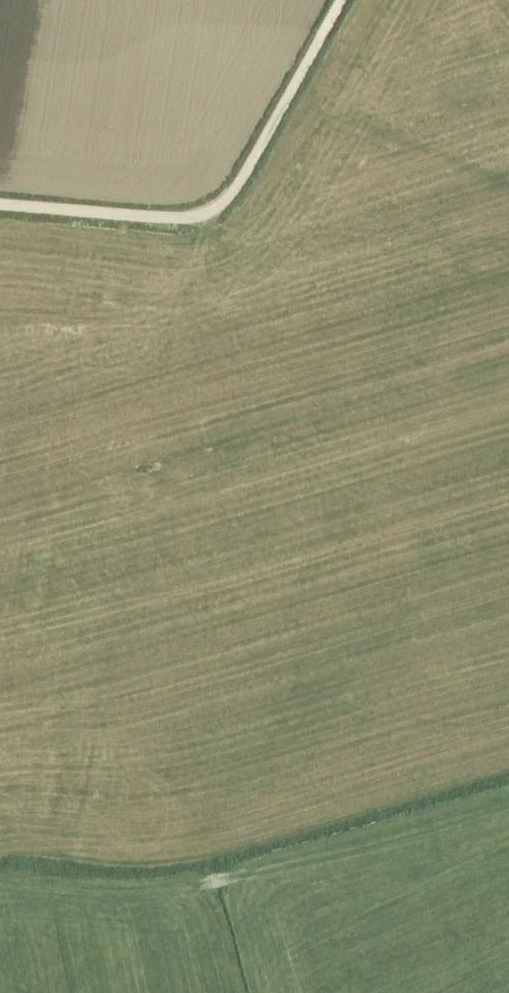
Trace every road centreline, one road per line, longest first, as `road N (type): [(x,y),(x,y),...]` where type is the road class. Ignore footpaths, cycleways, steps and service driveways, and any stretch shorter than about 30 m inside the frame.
road 1 (track): [(0,203),(164,217),(198,215),(227,199),(343,0)]

